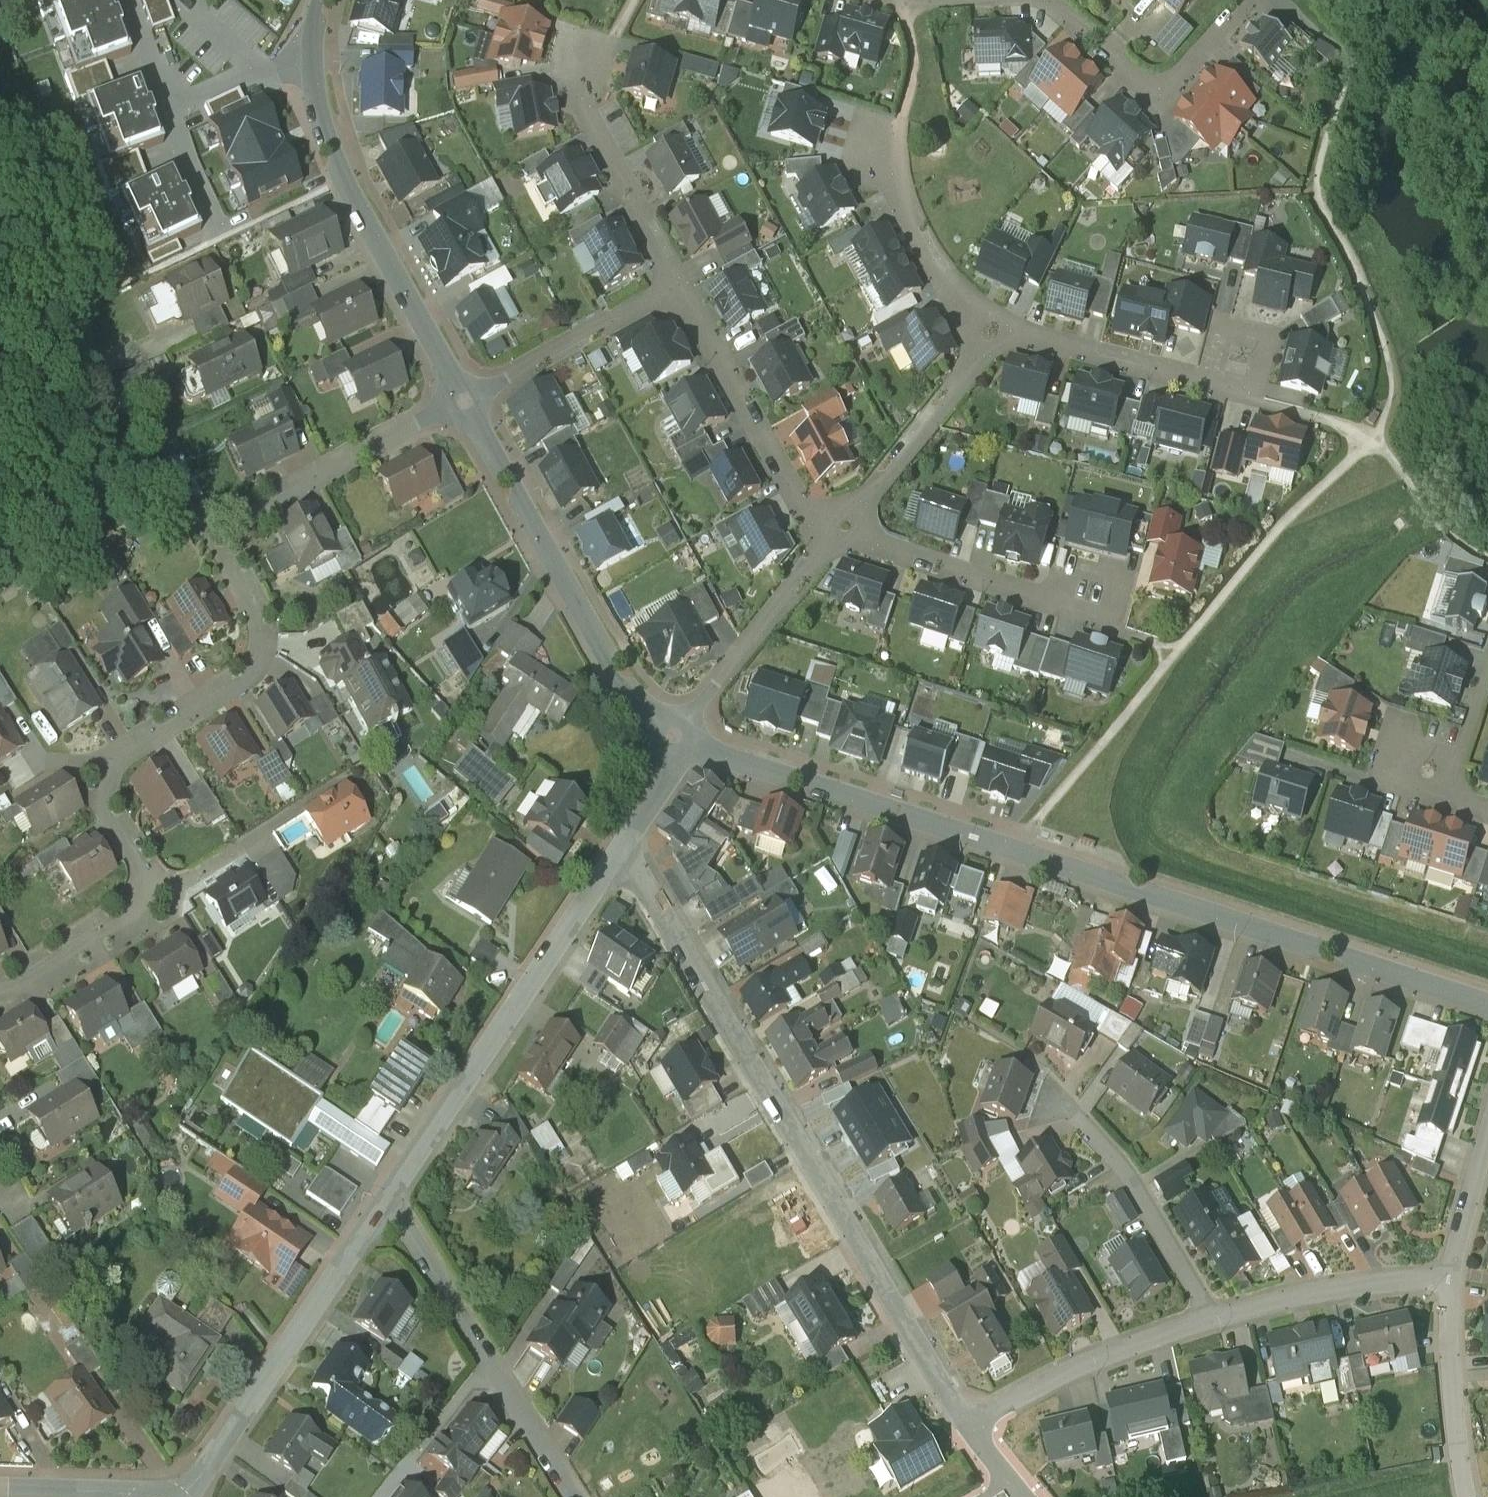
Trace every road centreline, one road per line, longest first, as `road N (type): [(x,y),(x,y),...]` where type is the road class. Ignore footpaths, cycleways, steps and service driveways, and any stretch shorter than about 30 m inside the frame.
road 1 (residential): [(681,736),(1487,1005)]
road 2 (residential): [(626,824),(968,1425)]
road 3 (residential): [(0,984),(155,887),(94,774),(257,666),(257,619),(222,529)]
road 4 (residential): [(383,1186),(626,824)]
road 5 (residential): [(333,0),(321,73),(331,121),(471,396)]
road 6 (residential): [(471,396),(681,736)]
road 7 (residential): [(383,1186),(185,1496)]
road 8 (residential): [(574,1496),(383,1186)]
road 9 (residential): [(678,287),(798,500),(837,533)]
road 10 (residential): [(837,533),(1106,626)]
road 11 (residential): [(617,34),(594,64),(586,108),(678,287)]
road 12 (residential): [(222,529),(471,396)]
road 13 (residential): [(1048,0),(1158,98),(1244,0)]
road 14 (residential): [(1208,1318),(1124,1164),(1086,1120),(1056,1104)]
road 15 (residential): [(1208,1318),(1065,1369),(968,1425)]
road 16 (residential): [(999,330),(938,270),(904,216),(895,169),(903,106)]
road 17 (residential): [(837,533),(999,330)]
road 18 (residential): [(681,736),(837,533)]
road 19 (residential): [(1449,1279),(1373,1280),(1208,1318)]
road 20 (residential): [(1233,396),(999,330)]
road 21 (residential): [(471,396),(678,287)]
road 22 (residential): [(1449,1279),(1448,1365),(1470,1496)]
road 23 (residential): [(222,529),(167,510),(141,488),(94,398)]
road 24 (residential): [(1487,1134),(1449,1279)]
road 25 (residential): [(129,1496),(0,1490)]

